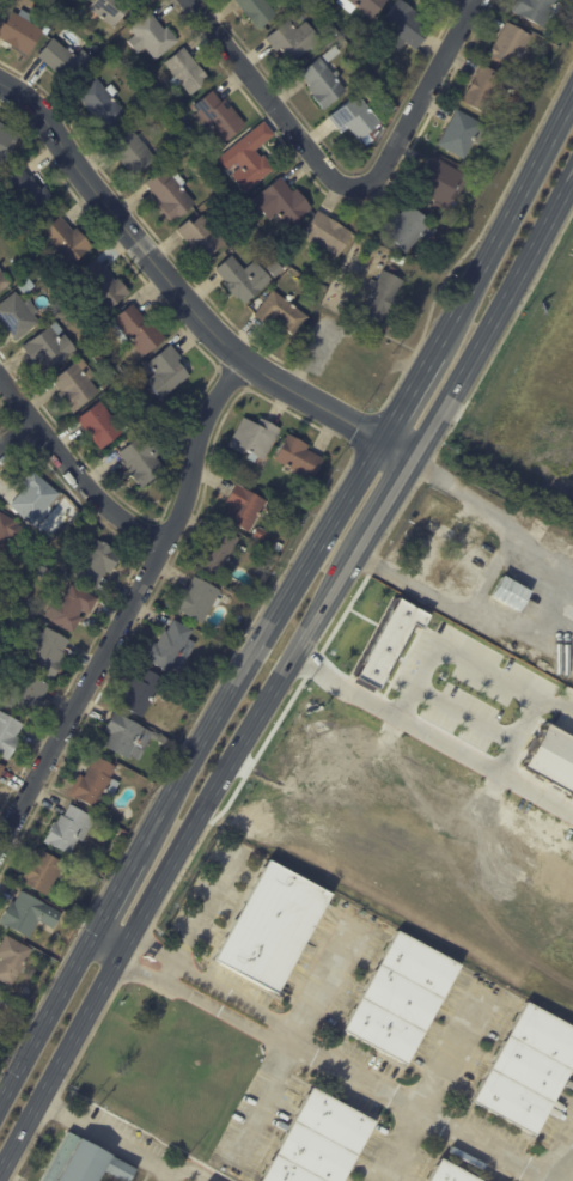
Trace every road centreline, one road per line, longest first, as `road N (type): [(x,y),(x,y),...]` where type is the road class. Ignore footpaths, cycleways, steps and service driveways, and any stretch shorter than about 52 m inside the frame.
road 1 (secondary): [(572,89),(380,443),(150,829),(0,1102)]
road 2 (secondary): [(0,1172),(188,832),(413,459),(572,163)]
road 3 (residential): [(413,459),(219,337),(42,117),(0,81)]
road 4 (residential): [(0,847),(179,512),(205,420),(243,359)]
road 5 (residential): [(195,0),(334,178),(360,189),(394,162),(479,0)]
road 6 (residential): [(0,378),(81,481),(163,544)]

